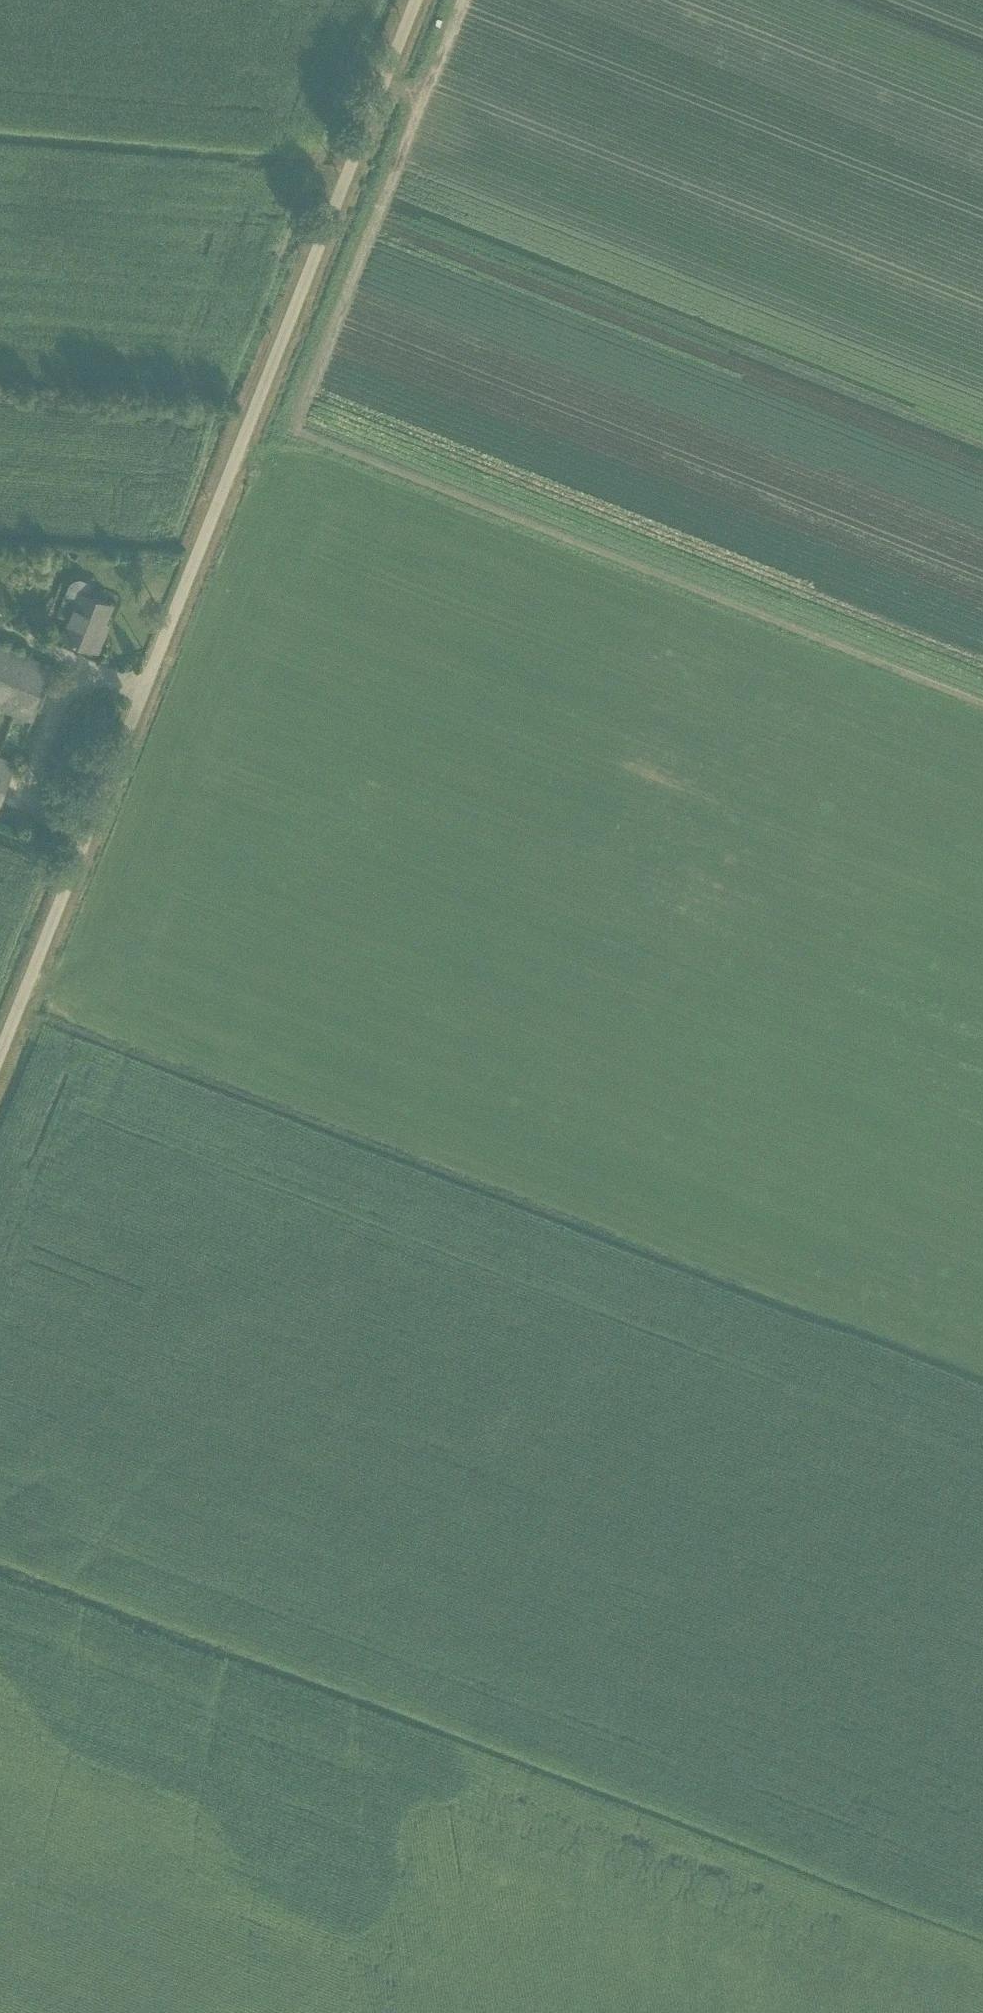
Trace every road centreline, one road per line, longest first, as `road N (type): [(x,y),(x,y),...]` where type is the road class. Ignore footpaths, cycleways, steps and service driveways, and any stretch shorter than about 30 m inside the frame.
road 1 (unclassified): [(421,0),(0,1063)]

